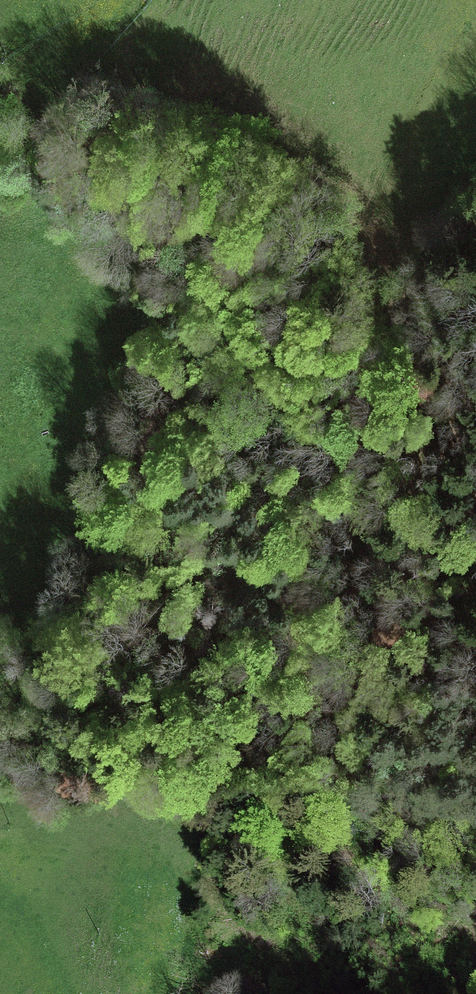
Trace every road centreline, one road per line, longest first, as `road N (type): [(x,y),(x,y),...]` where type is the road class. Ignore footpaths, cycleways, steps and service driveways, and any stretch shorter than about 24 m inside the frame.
road 1 (track): [(475,40),(421,119),(377,204),(364,431),(315,518),(305,615),(240,753),(221,884),(157,993)]
road 2 (track): [(164,0),(83,94),(90,127),(150,179),(182,224),(203,292),(194,352),(162,417),(74,673),(0,719)]

